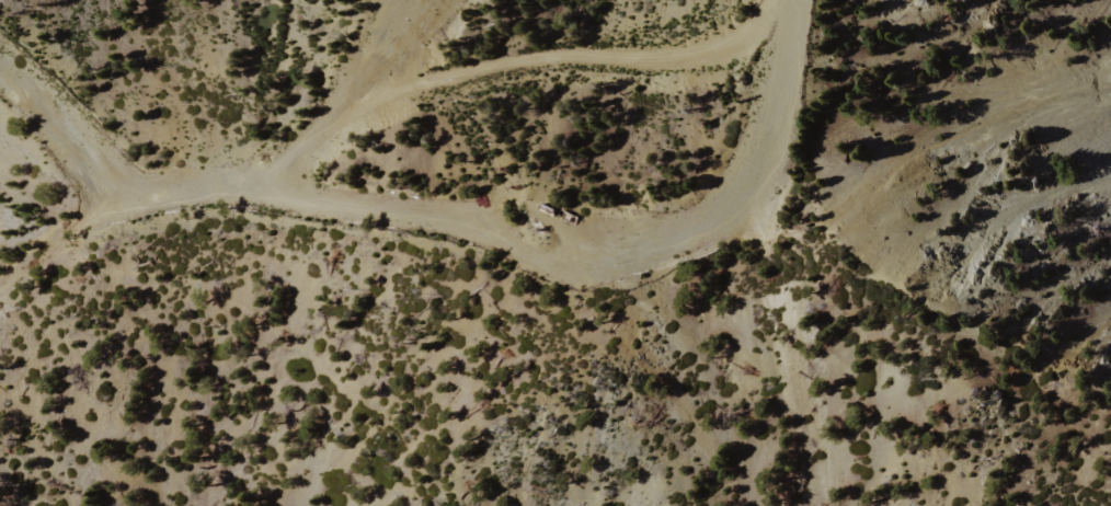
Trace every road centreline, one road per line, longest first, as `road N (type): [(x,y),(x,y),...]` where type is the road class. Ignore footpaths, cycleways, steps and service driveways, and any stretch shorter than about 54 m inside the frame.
road 1 (track): [(186,189),(254,174),(353,115),(436,81),(503,65),(674,56),(732,39),(775,0)]
road 2 (track): [(561,255),(657,237),(715,211),(752,170),(768,125),(789,0)]
road 3 (track): [(561,255),(402,214),(241,189),(186,189)]

